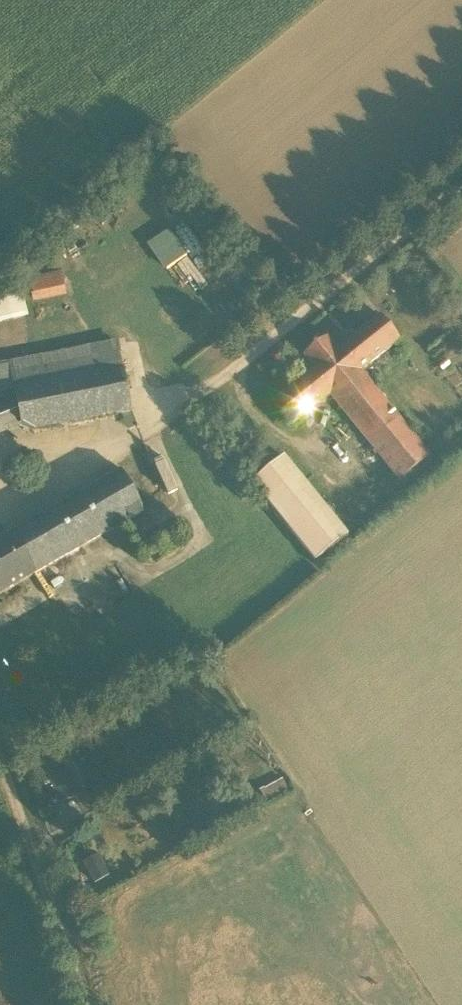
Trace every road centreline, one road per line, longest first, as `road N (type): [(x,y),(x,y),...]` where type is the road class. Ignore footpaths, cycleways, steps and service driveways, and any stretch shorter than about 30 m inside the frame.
road 1 (unclassified): [(461,185),(140,435),(47,464),(0,464)]
road 2 (track): [(0,753),(92,1004)]

